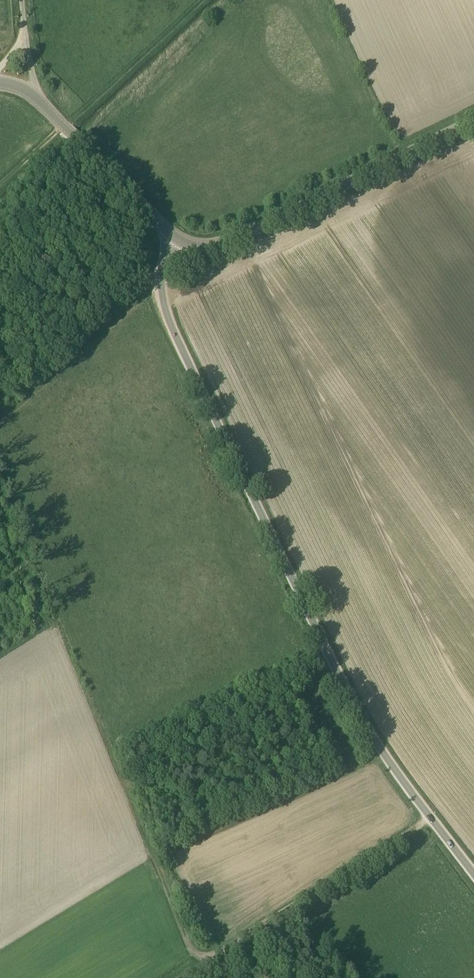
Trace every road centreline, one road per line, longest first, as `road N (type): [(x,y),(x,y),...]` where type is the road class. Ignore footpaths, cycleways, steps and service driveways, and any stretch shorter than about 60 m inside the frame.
road 1 (track): [(0,481),(201,965),(435,813)]
road 2 (unclassified): [(473,866),(355,699),(164,306),(175,238)]
road 3 (tertiary): [(175,238),(230,243),(473,121)]
road 4 (track): [(168,268),(0,413)]
road 5 (tertiary): [(175,238),(34,96)]

